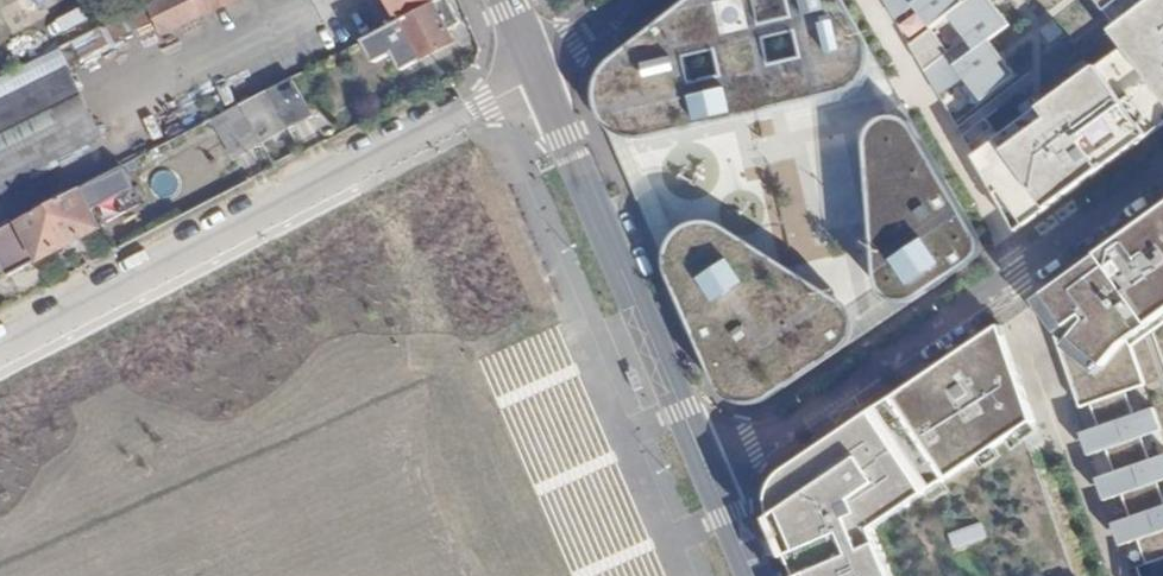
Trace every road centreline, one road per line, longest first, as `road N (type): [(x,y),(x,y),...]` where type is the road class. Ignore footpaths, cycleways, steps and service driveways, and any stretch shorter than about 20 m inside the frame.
road 1 (residential): [(541,75),(0,353)]
road 2 (residential): [(1162,167),(716,486)]
road 3 (residential): [(716,486),(541,75)]
road 4 (residential): [(638,0),(541,75)]

